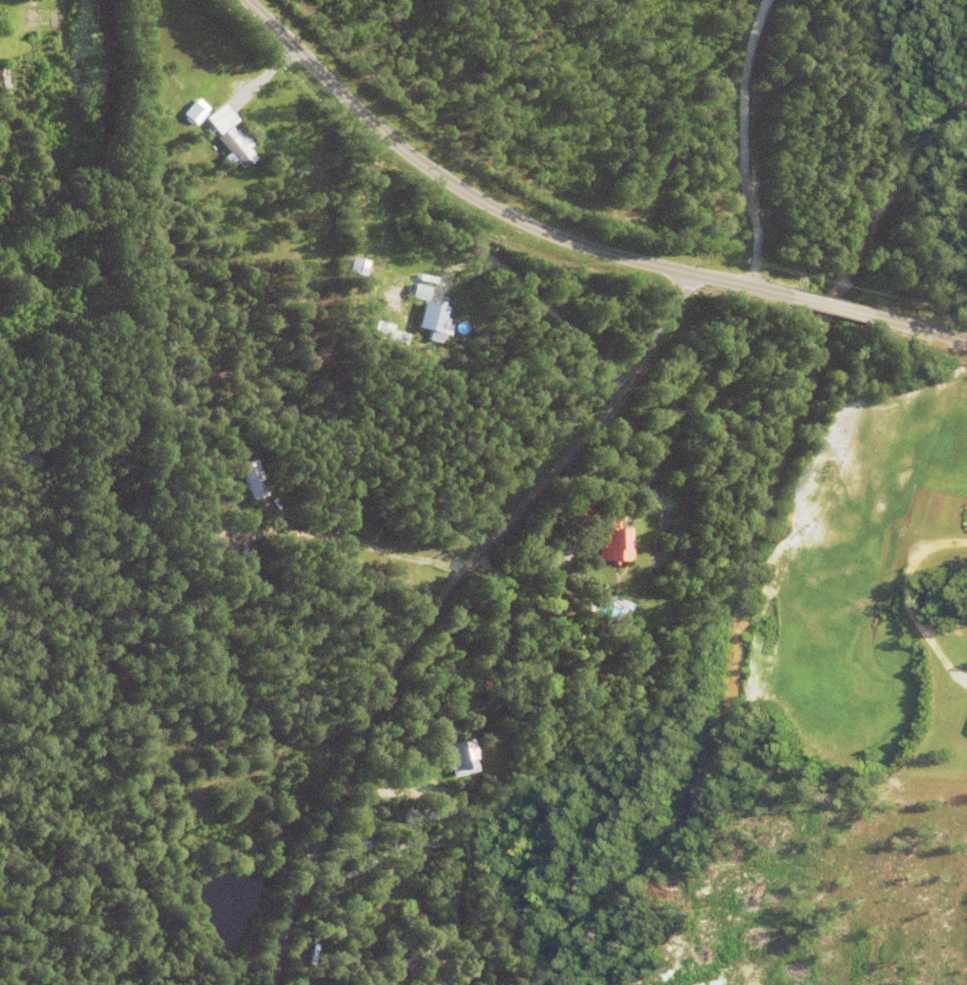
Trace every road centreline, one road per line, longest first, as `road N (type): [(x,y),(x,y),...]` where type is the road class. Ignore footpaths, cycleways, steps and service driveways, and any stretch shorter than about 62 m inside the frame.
road 1 (residential): [(265,984),(299,862),(385,687),(505,522),(650,355),(684,274)]
road 2 (secondary): [(247,0),(400,148),(527,225),(595,251),(966,342)]
road 3 (residential): [(788,299),(754,205),(765,128)]

